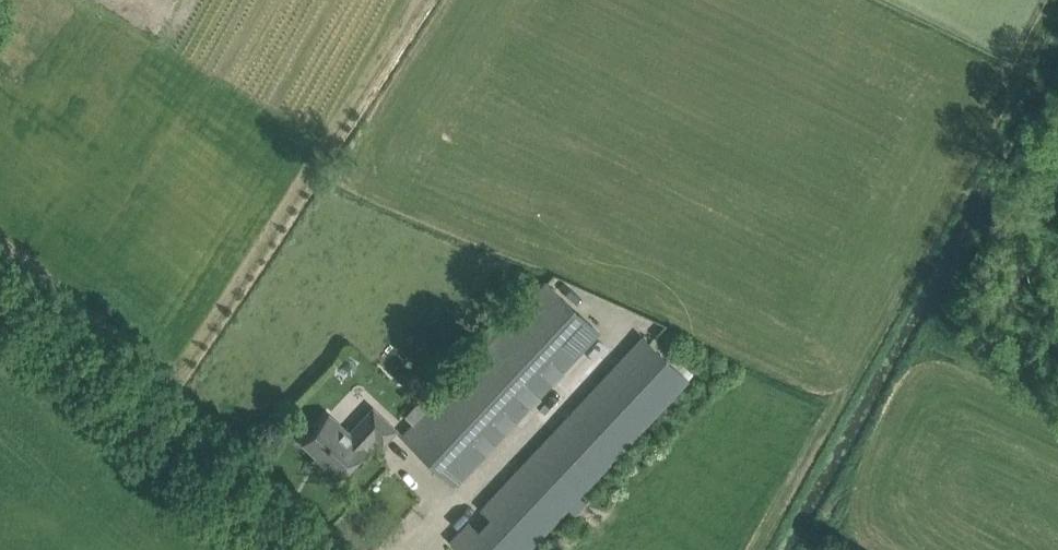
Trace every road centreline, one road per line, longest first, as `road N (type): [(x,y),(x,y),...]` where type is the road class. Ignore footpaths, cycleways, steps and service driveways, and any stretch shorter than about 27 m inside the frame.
road 1 (track): [(762,549),(962,184),(1035,23)]
road 2 (unclassified): [(296,549),(128,396),(0,294)]

